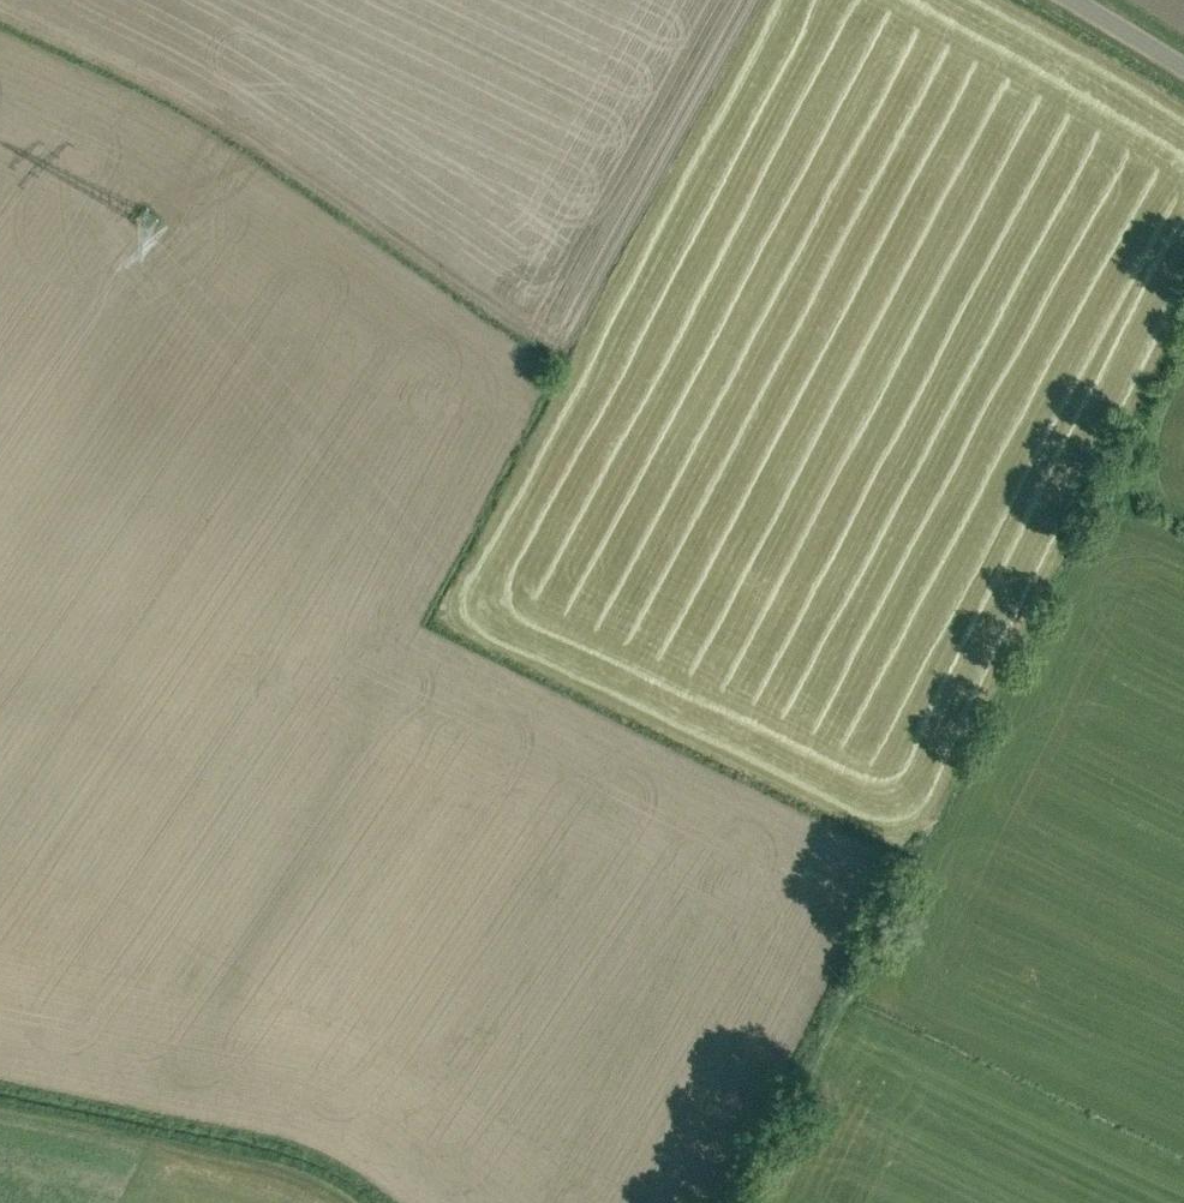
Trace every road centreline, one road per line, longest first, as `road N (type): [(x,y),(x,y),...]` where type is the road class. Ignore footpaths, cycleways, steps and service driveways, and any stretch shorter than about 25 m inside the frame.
road 1 (unclassified): [(1183,66),(1073,0)]

